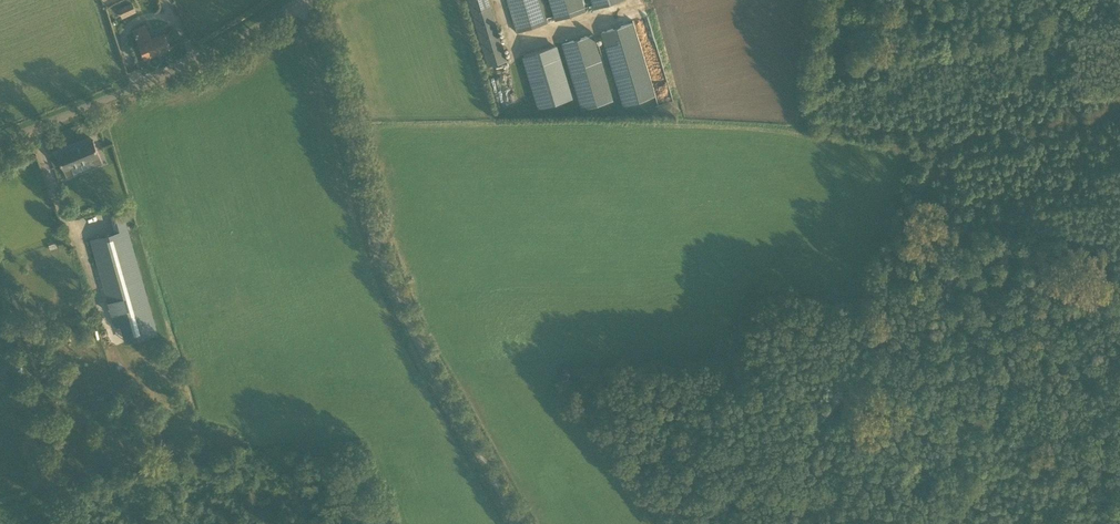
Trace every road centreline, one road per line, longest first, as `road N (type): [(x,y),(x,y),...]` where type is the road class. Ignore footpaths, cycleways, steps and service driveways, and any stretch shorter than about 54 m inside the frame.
road 1 (unclassified): [(519,523),(397,297),(327,49),(298,1)]
road 2 (unclassified): [(0,142),(191,65),(298,1)]

